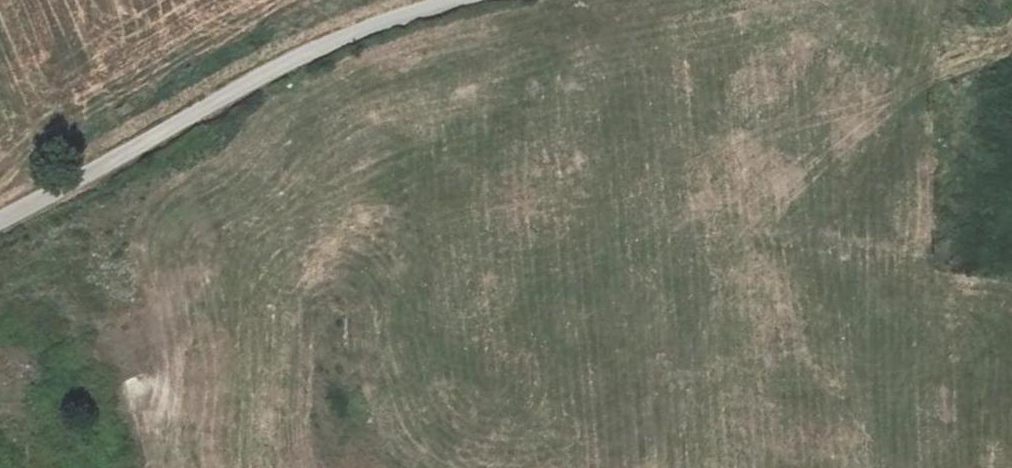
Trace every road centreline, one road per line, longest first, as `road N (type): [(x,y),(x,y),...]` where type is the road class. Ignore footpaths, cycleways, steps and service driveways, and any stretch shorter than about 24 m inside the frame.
road 1 (unclassified): [(0,218),(311,51),(458,0)]

